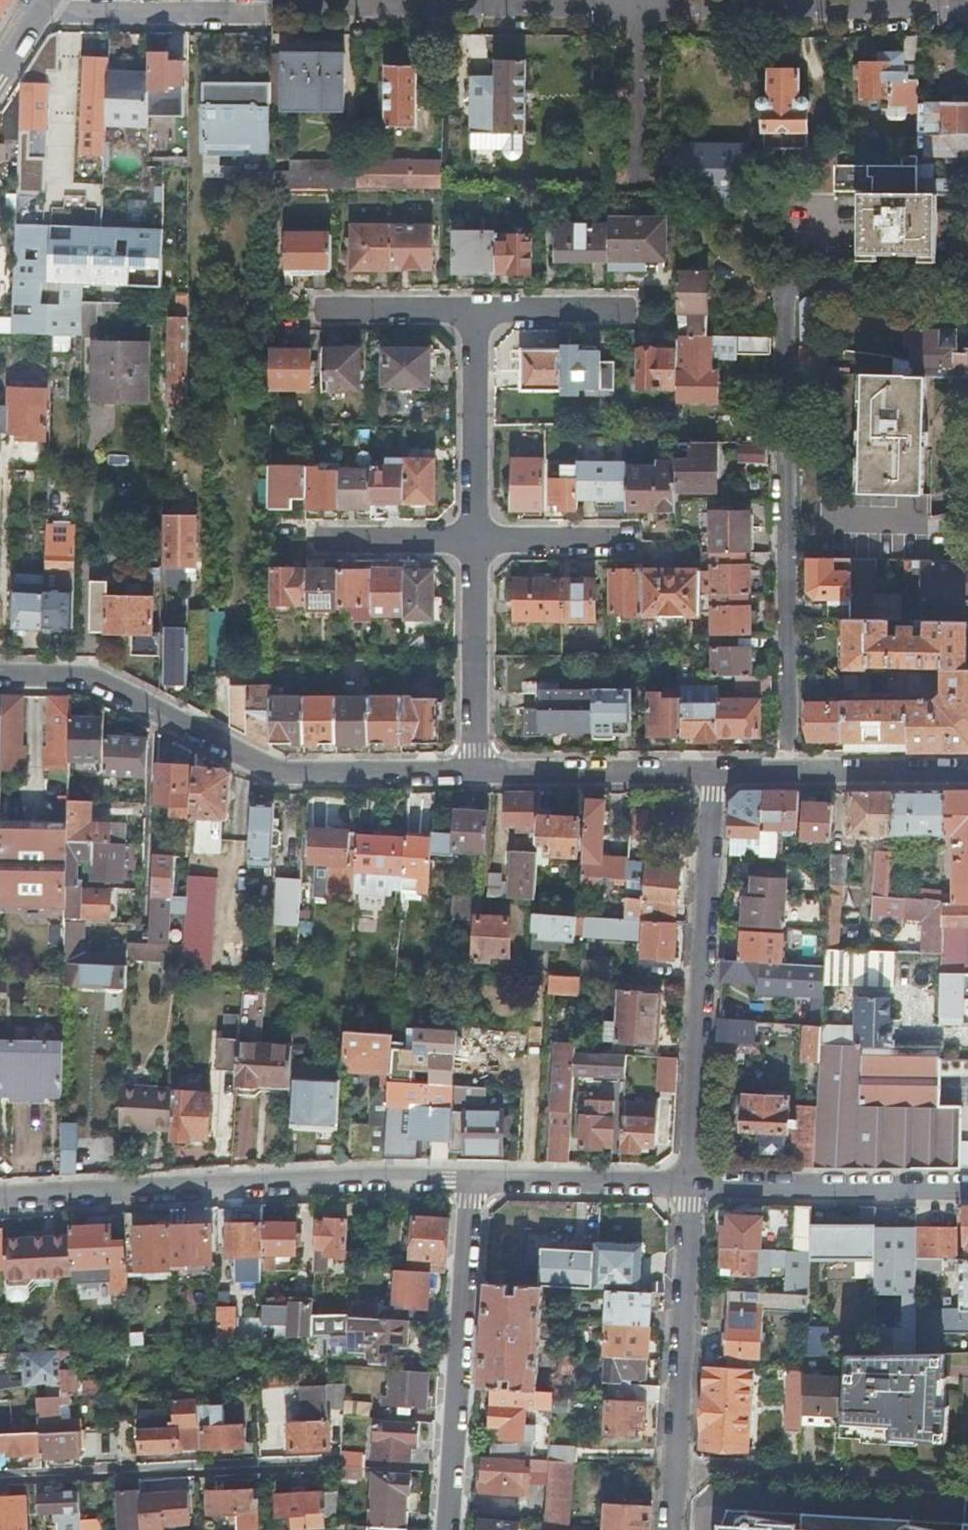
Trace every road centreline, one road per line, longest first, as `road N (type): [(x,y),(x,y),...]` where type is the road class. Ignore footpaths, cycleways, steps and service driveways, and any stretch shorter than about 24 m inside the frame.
road 1 (residential): [(967,281),(784,276),(787,772)]
road 2 (residential): [(0,671),(97,676),(287,770),(474,771)]
road 3 (residential): [(470,1178),(0,1195)]
road 4 (residential): [(709,772),(692,1180)]
road 5 (residential): [(470,1178),(447,1529)]
road 6 (residential): [(0,1473),(336,1459)]
road 7 (residential): [(967,9),(640,6)]
road 8 (residential): [(640,6),(335,0)]
road 9 (residential): [(678,1466),(967,1483)]
road 10 (residential): [(692,1180),(678,1466)]
road 11 (residential): [(967,1190),(692,1180)]
road 12 (residential): [(474,771),(709,772)]
road 13 (residential): [(474,771),(473,538)]
road 14 (residential): [(473,538),(472,309)]
road 15 (residential): [(266,13),(39,10)]
road 16 (residential): [(537,972),(525,1176)]
road 17 (residential): [(640,6),(637,186)]
road 18 (residential): [(787,772),(967,771)]
road 19 (residential): [(692,1180),(525,1176)]
road 20 (residential): [(472,309),(628,309)]
road 21 (residential): [(473,538),(626,538)]
road 22 (residential): [(321,538),(473,538)]
road 23 (residential): [(325,309),(472,309)]

